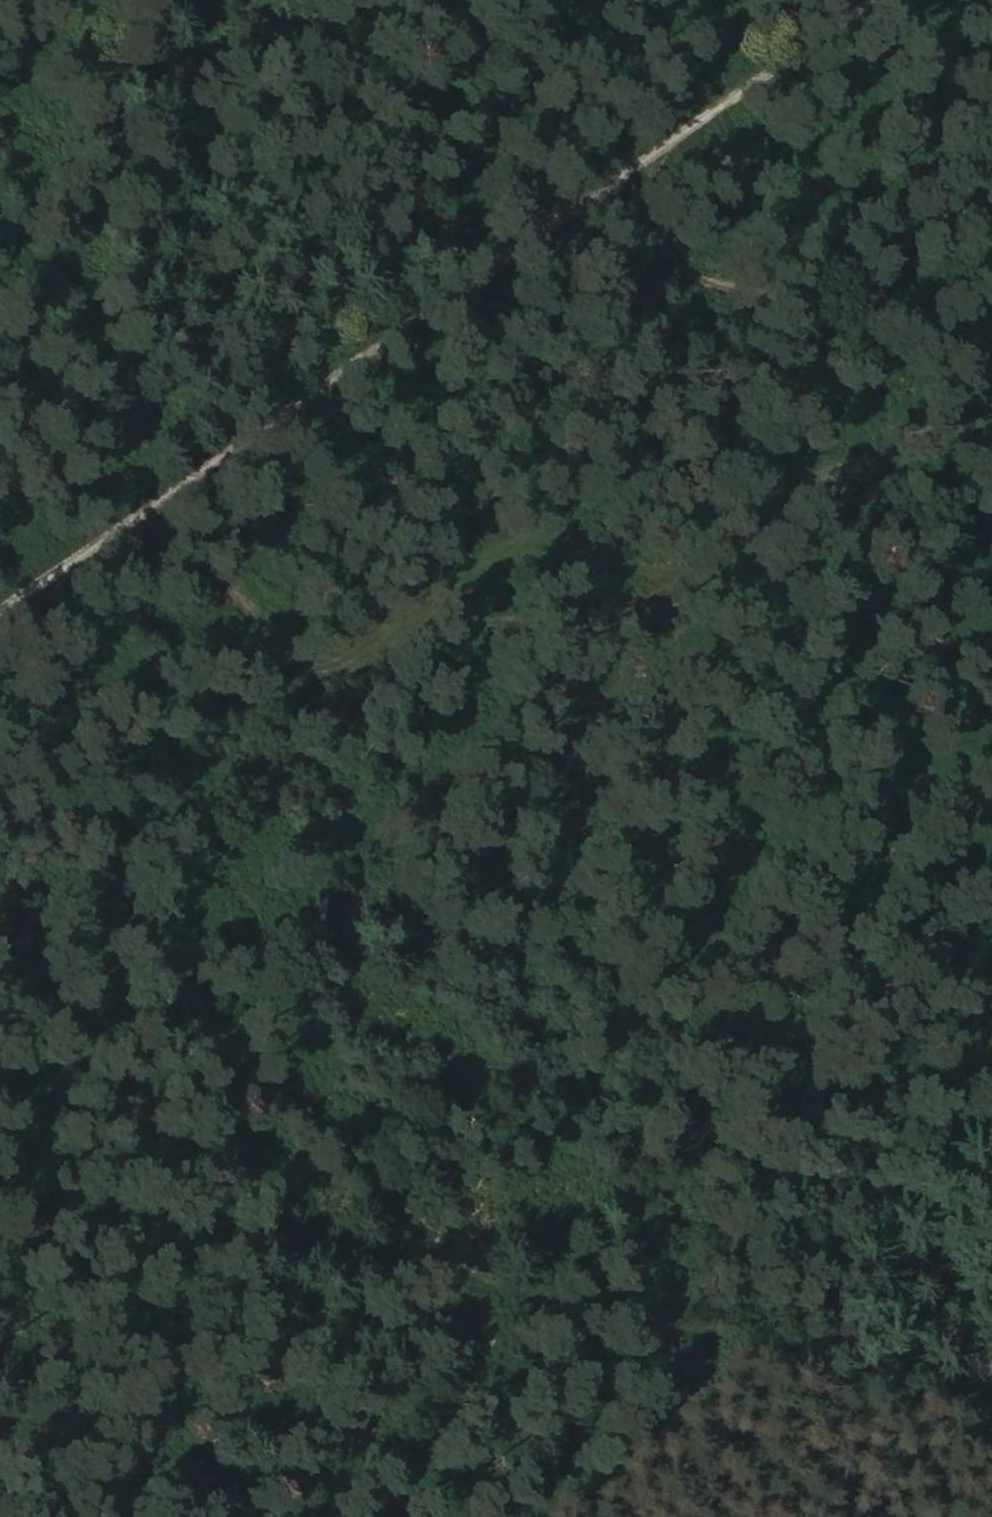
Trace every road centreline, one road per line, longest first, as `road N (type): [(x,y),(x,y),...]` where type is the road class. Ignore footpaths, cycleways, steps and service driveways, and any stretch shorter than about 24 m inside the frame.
road 1 (track): [(571,208),(0,609)]
road 2 (track): [(571,208),(991,368)]
road 3 (track): [(886,0),(571,208)]

